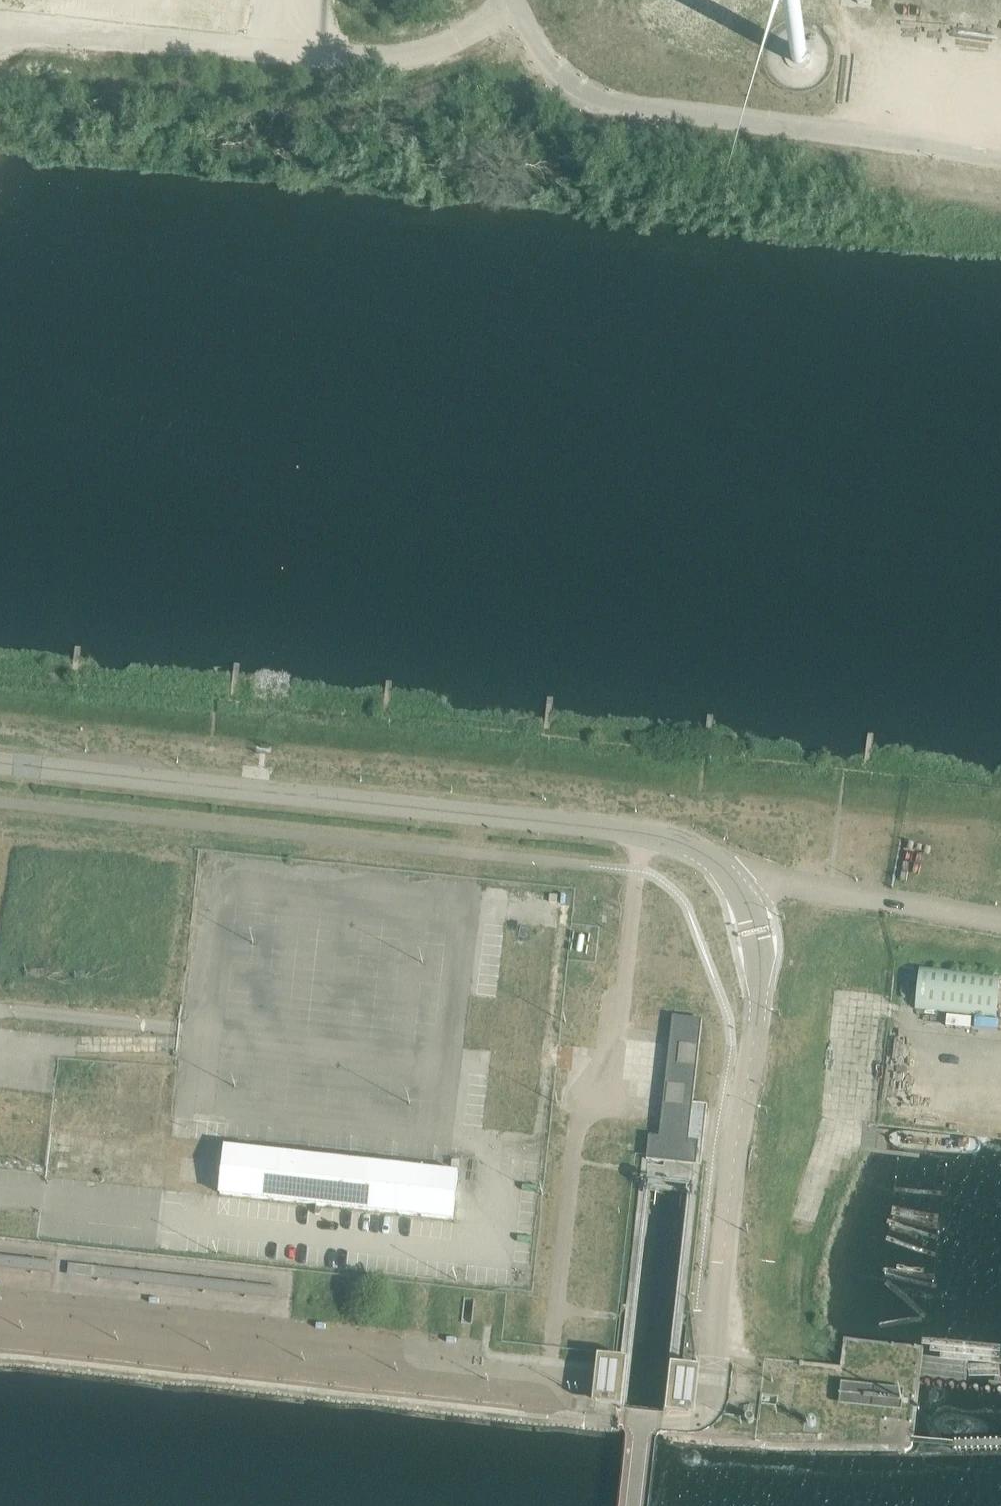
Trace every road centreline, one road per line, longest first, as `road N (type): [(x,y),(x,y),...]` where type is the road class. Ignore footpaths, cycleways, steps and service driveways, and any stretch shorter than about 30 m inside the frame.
road 1 (tertiary): [(633,1505),(642,1422),(694,1423),(710,1411),(761,970),(756,928),(738,889),(685,846),(642,834),(0,764)]
road 2 (unclassified): [(1000,150),(628,109),(584,95),(556,73),(512,0)]
road 3 (unclassified): [(0,39),(390,56),(430,50),(512,0)]

